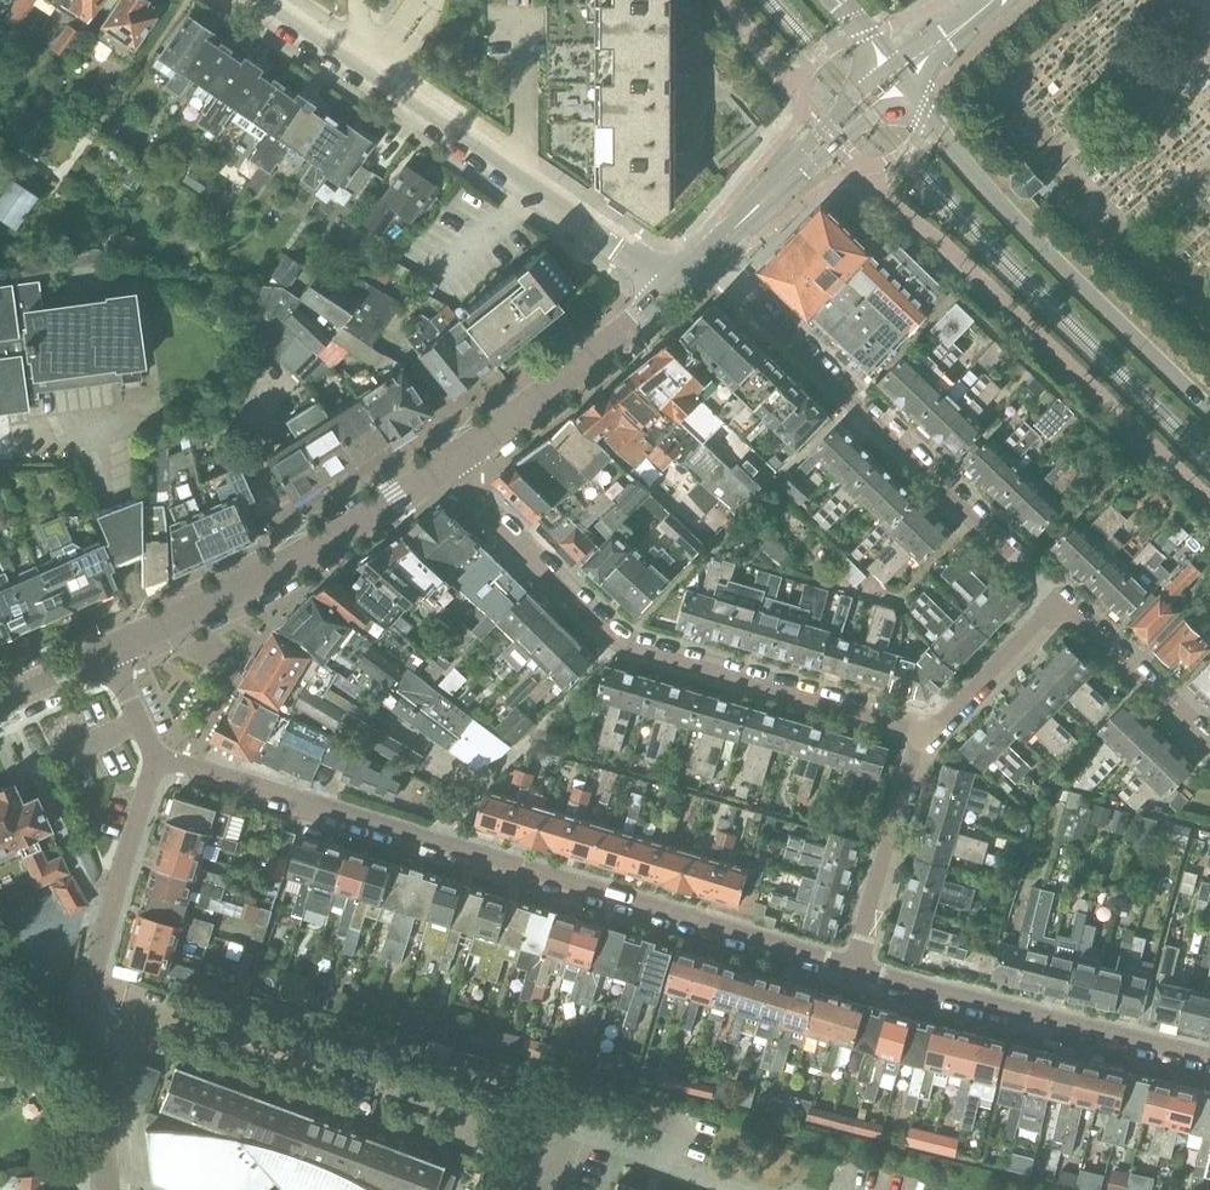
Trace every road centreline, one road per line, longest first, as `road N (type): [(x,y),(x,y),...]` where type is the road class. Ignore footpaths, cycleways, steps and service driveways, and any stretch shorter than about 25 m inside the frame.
road 1 (residential): [(154,758),(855,966)]
road 2 (residential): [(929,731),(623,643),(446,464)]
road 3 (residential): [(674,286),(249,0)]
road 4 (residential): [(460,1189),(486,1109),(91,984)]
road 5 (unclassified): [(708,254),(1062,603)]
road 6 (secondary): [(895,74),(1015,220),(1209,412)]
road 7 (tertiary): [(108,648),(356,523),(446,464)]
road 8 (residential): [(855,966),(1209,1057)]
road 9 (tertiary): [(446,464),(674,286)]
road 10 (tertiary): [(708,254),(895,74)]
road 11 (residential): [(741,1189),(561,1125),(538,1189)]
road 12 (residential): [(855,966),(929,731)]
road 13 (residential): [(91,984),(154,758)]
road 14 (residential): [(108,1189),(90,1042),(91,984)]
road 15 (unclassified): [(1209,743),(1062,603)]
road 16 (residential): [(929,731),(944,724),(1062,603)]

